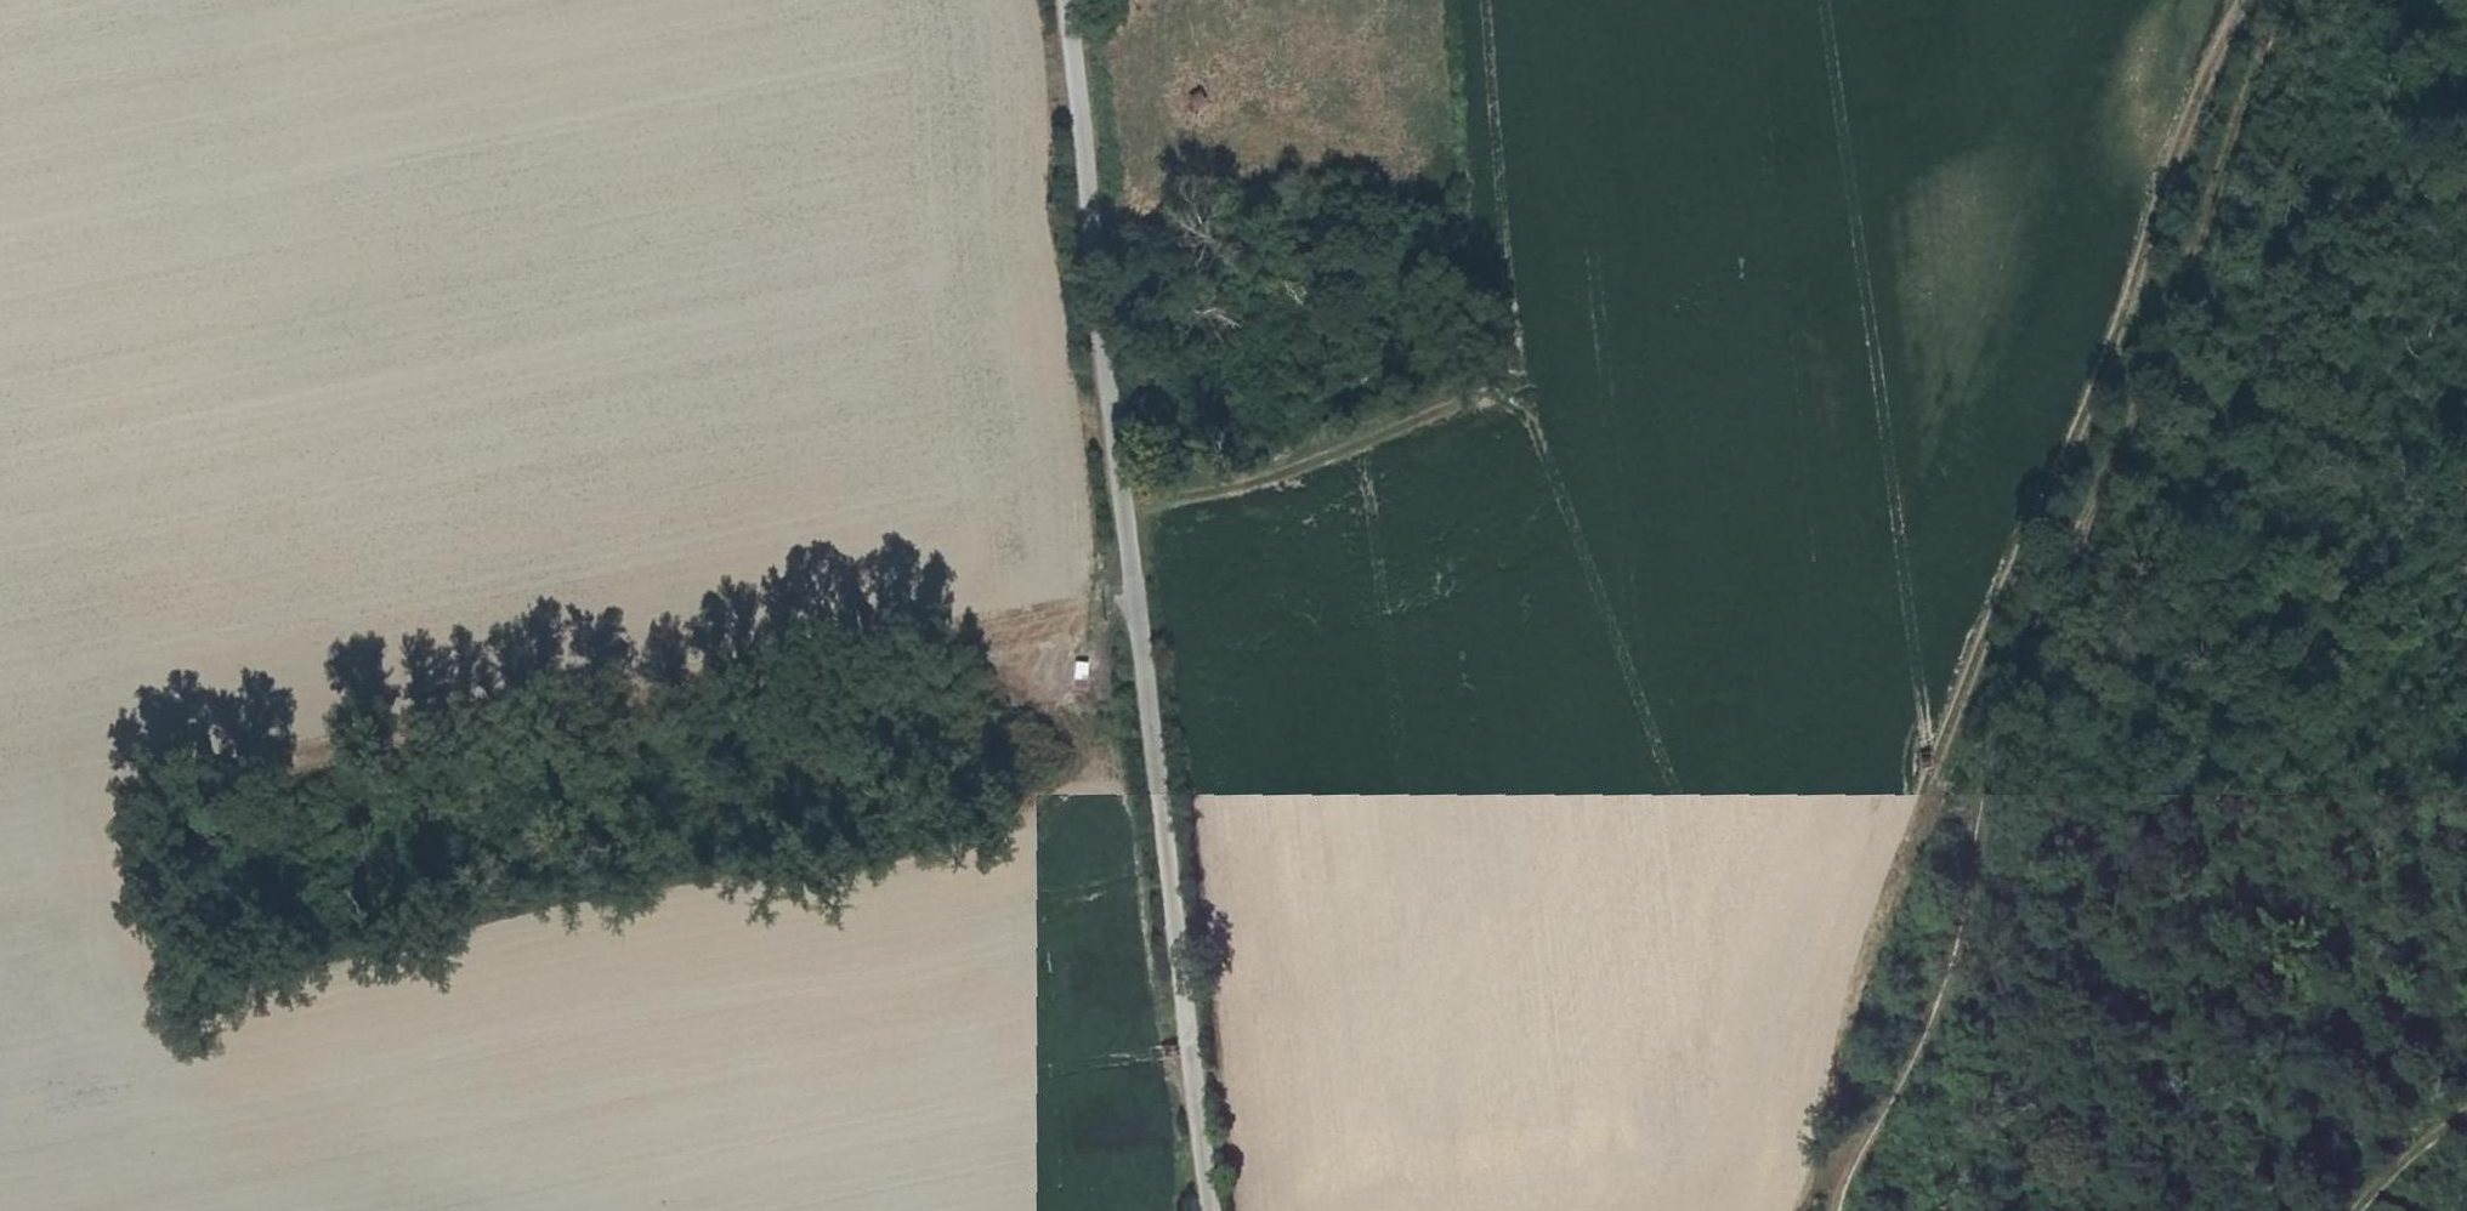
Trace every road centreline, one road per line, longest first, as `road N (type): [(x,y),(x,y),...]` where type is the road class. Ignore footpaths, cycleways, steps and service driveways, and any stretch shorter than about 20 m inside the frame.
road 1 (track): [(1830,1210),(1837,1185),(1899,1087),(1941,998),(1992,732),(2030,628),(2114,477),(2215,180),(2294,0)]
road 2 (unclassified): [(1210,1210),(1064,0)]
road 3 (track): [(2466,1111),(2344,1210)]

